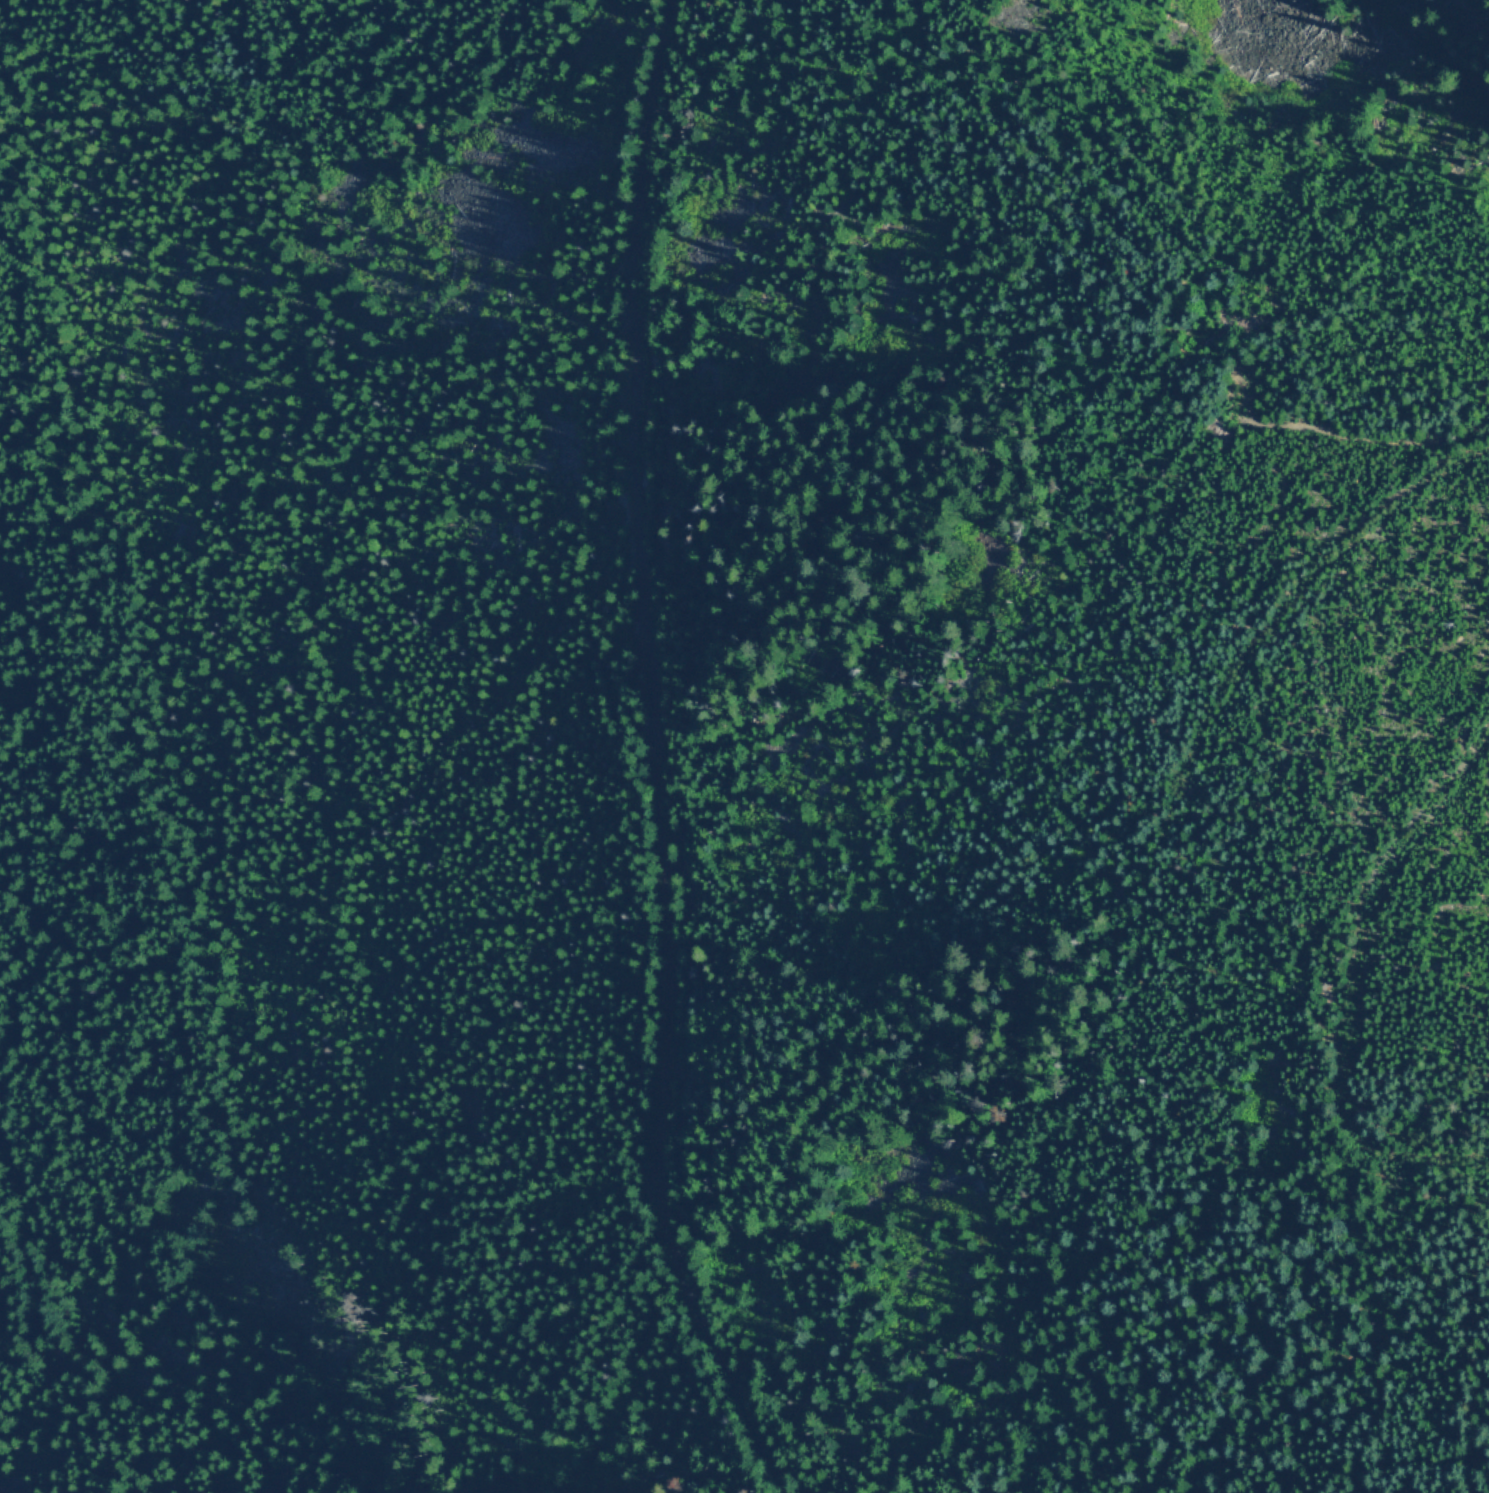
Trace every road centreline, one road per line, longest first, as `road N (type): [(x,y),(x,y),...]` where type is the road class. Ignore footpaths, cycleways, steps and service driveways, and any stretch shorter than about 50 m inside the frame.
road 1 (track): [(765,1492),(685,1305),(646,1164),(646,952),(614,522),(619,137),(646,0)]
road 2 (track): [(1488,1160),(1439,1164),(1380,1145),(1355,1096),(1351,1015),(1385,882),(1488,721)]
road 3 (track): [(1488,438),(1464,431),(1405,444),(1229,420)]

